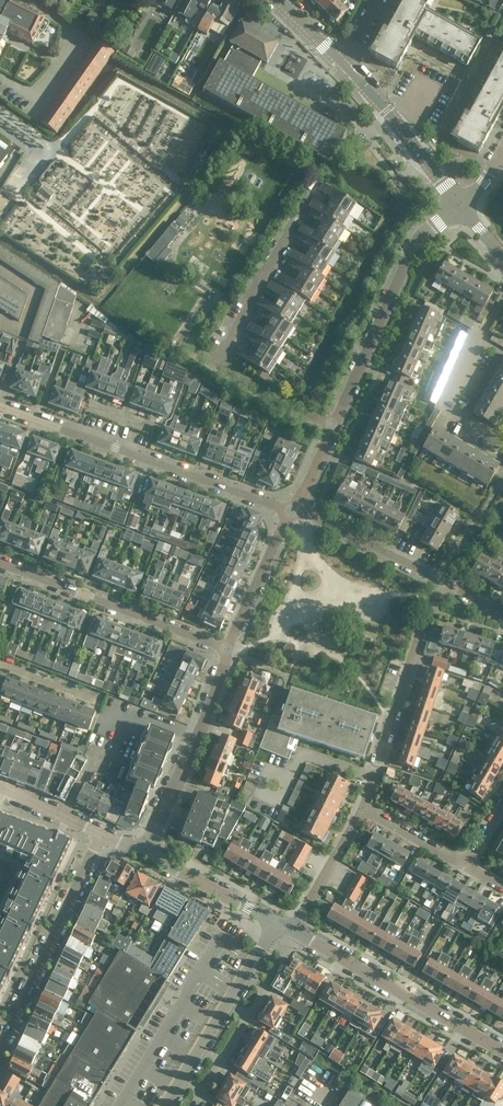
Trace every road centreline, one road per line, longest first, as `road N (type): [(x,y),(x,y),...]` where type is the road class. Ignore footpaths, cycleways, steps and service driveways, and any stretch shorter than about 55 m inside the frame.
road 1 (residential): [(332,424),(216,362),(318,183)]
road 2 (residential): [(0,409),(293,509)]
road 3 (residential): [(332,424),(414,245),(461,205)]
road 4 (residential): [(228,653),(0,563)]
road 5 (residential): [(363,809),(446,582)]
road 6 (residential): [(502,1052),(294,930)]
road 7 (residential): [(0,1047),(102,834)]
road 8 (residential): [(147,855),(228,653)]
road 9 (residential): [(165,1105),(276,923)]
road 10 (residential): [(502,441),(449,407),(502,288)]
road 11 (secondary): [(461,205),(345,65)]
road 12 (residential): [(446,582),(293,509)]
road 13 (residential): [(228,653),(293,509)]
road 14 (residential): [(276,923),(147,855)]
road 15 (residential): [(294,930),(363,809)]

